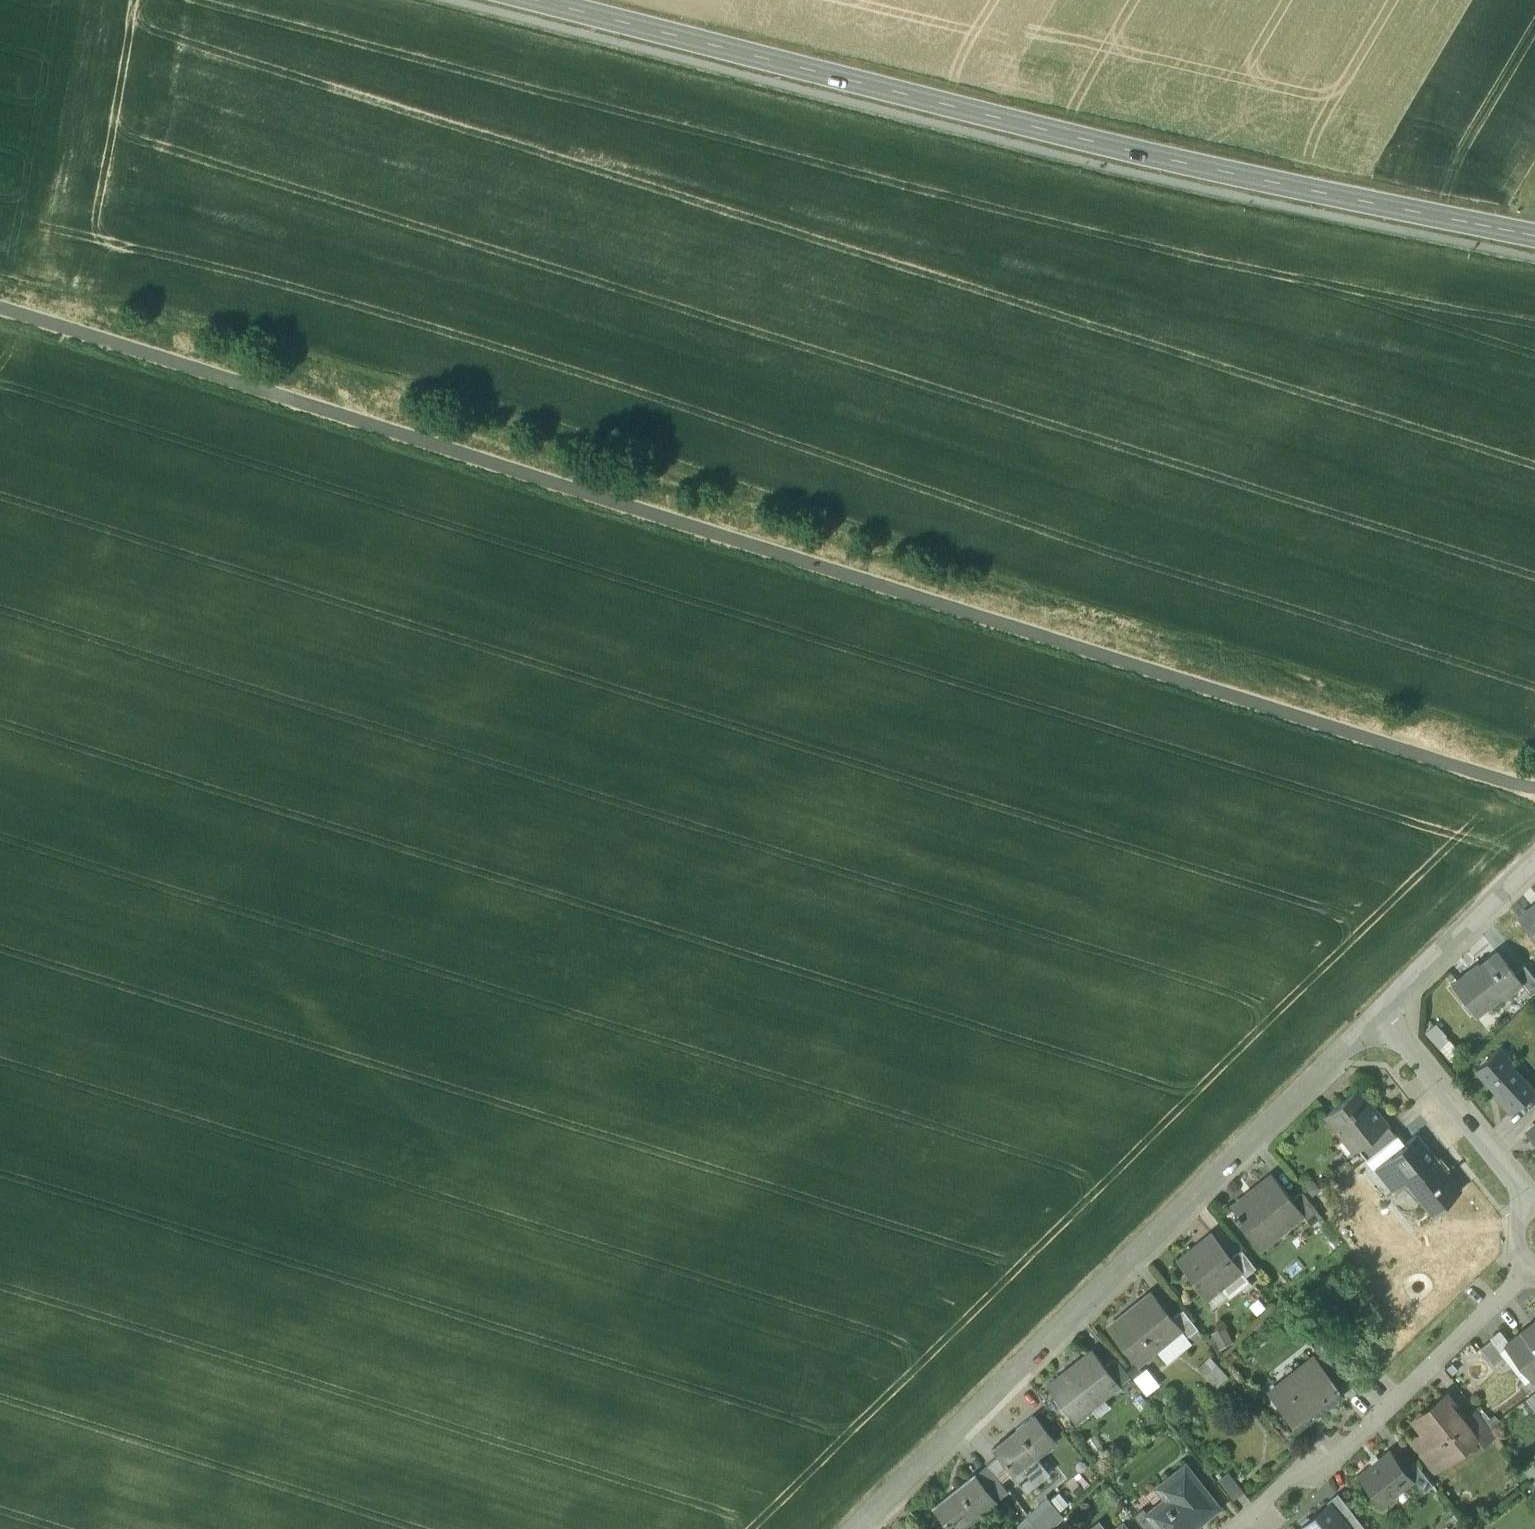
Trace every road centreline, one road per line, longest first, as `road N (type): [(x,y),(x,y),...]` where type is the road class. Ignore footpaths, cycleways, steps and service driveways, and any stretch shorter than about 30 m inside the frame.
road 1 (secondary): [(1534,240),(1207,170),(524,0)]
road 2 (residential): [(858,1528),(1381,1021)]
road 3 (residential): [(1255,1528),(1532,1262)]
road 4 (residential): [(1381,1021),(1528,1209)]
road 5 (residential): [(1381,1021),(1534,867)]

